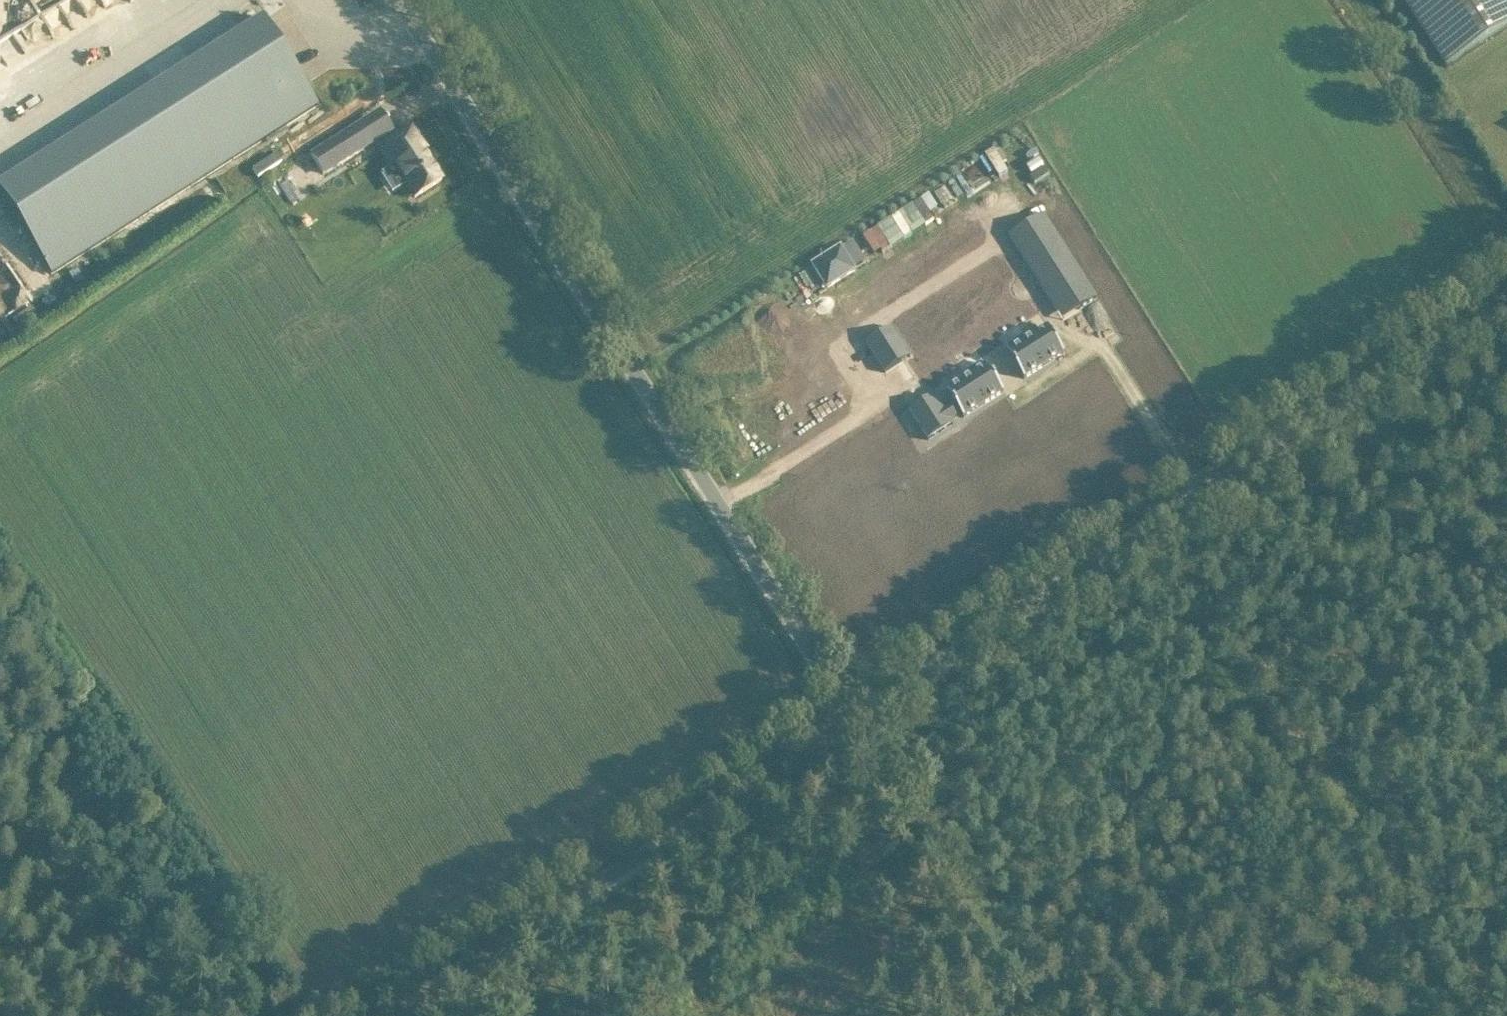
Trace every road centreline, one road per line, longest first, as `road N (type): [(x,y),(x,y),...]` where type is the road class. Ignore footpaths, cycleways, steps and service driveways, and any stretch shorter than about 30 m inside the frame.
road 1 (unclassified): [(855,717),(403,0)]
road 2 (unclassified): [(855,717),(1506,294)]
road 3 (unclassified): [(392,1015),(855,717)]
road 4 (track): [(279,1015),(0,571)]
road 5 (track): [(1452,1015),(1164,589)]
road 6 (track): [(1157,1015),(1506,837)]
road 7 (track): [(1506,242),(1354,0)]

